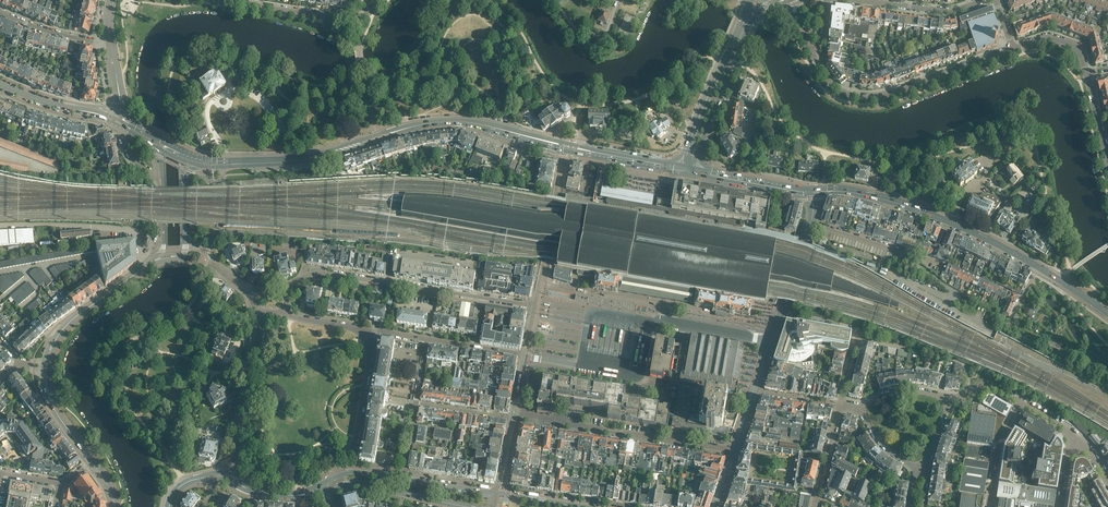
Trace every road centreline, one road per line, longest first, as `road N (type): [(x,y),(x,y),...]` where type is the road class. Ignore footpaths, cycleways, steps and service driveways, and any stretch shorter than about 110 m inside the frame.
road 1 (primary): [(685,165),(464,119),(395,128),(314,155),(217,162),(187,154)]
road 2 (primary): [(187,163),(315,160),(437,125),(531,141)]
road 3 (residential): [(485,298),(320,273),(294,283),(284,315)]
road 4 (residential): [(1014,48),(873,98),(838,89),(816,60)]
road 5 (residential): [(560,156),(534,306),(485,298)]
road 6 (secondary): [(696,167),(748,27),(774,2)]
road 7 (secondary): [(751,0),(685,165)]
road 8 (residential): [(418,403),(512,419),(498,493)]
road 9 (secondary): [(45,367),(74,318),(164,256)]
road 10 (residential): [(256,310),(229,474)]
road 11 (primary): [(531,141),(683,173)]
road 12 (residential): [(350,472),(374,331)]
road 13 (residential): [(844,0),(951,12),(984,0)]
road 14 (residential): [(679,444),(540,423)]
road 15 (primary): [(948,221),(881,195),(813,188)]
road 16 (residential): [(326,492),(352,485),(463,506)]
road 17 (primary): [(816,194),(863,196),(948,221)]
road 18 (residential): [(354,18),(223,0)]

